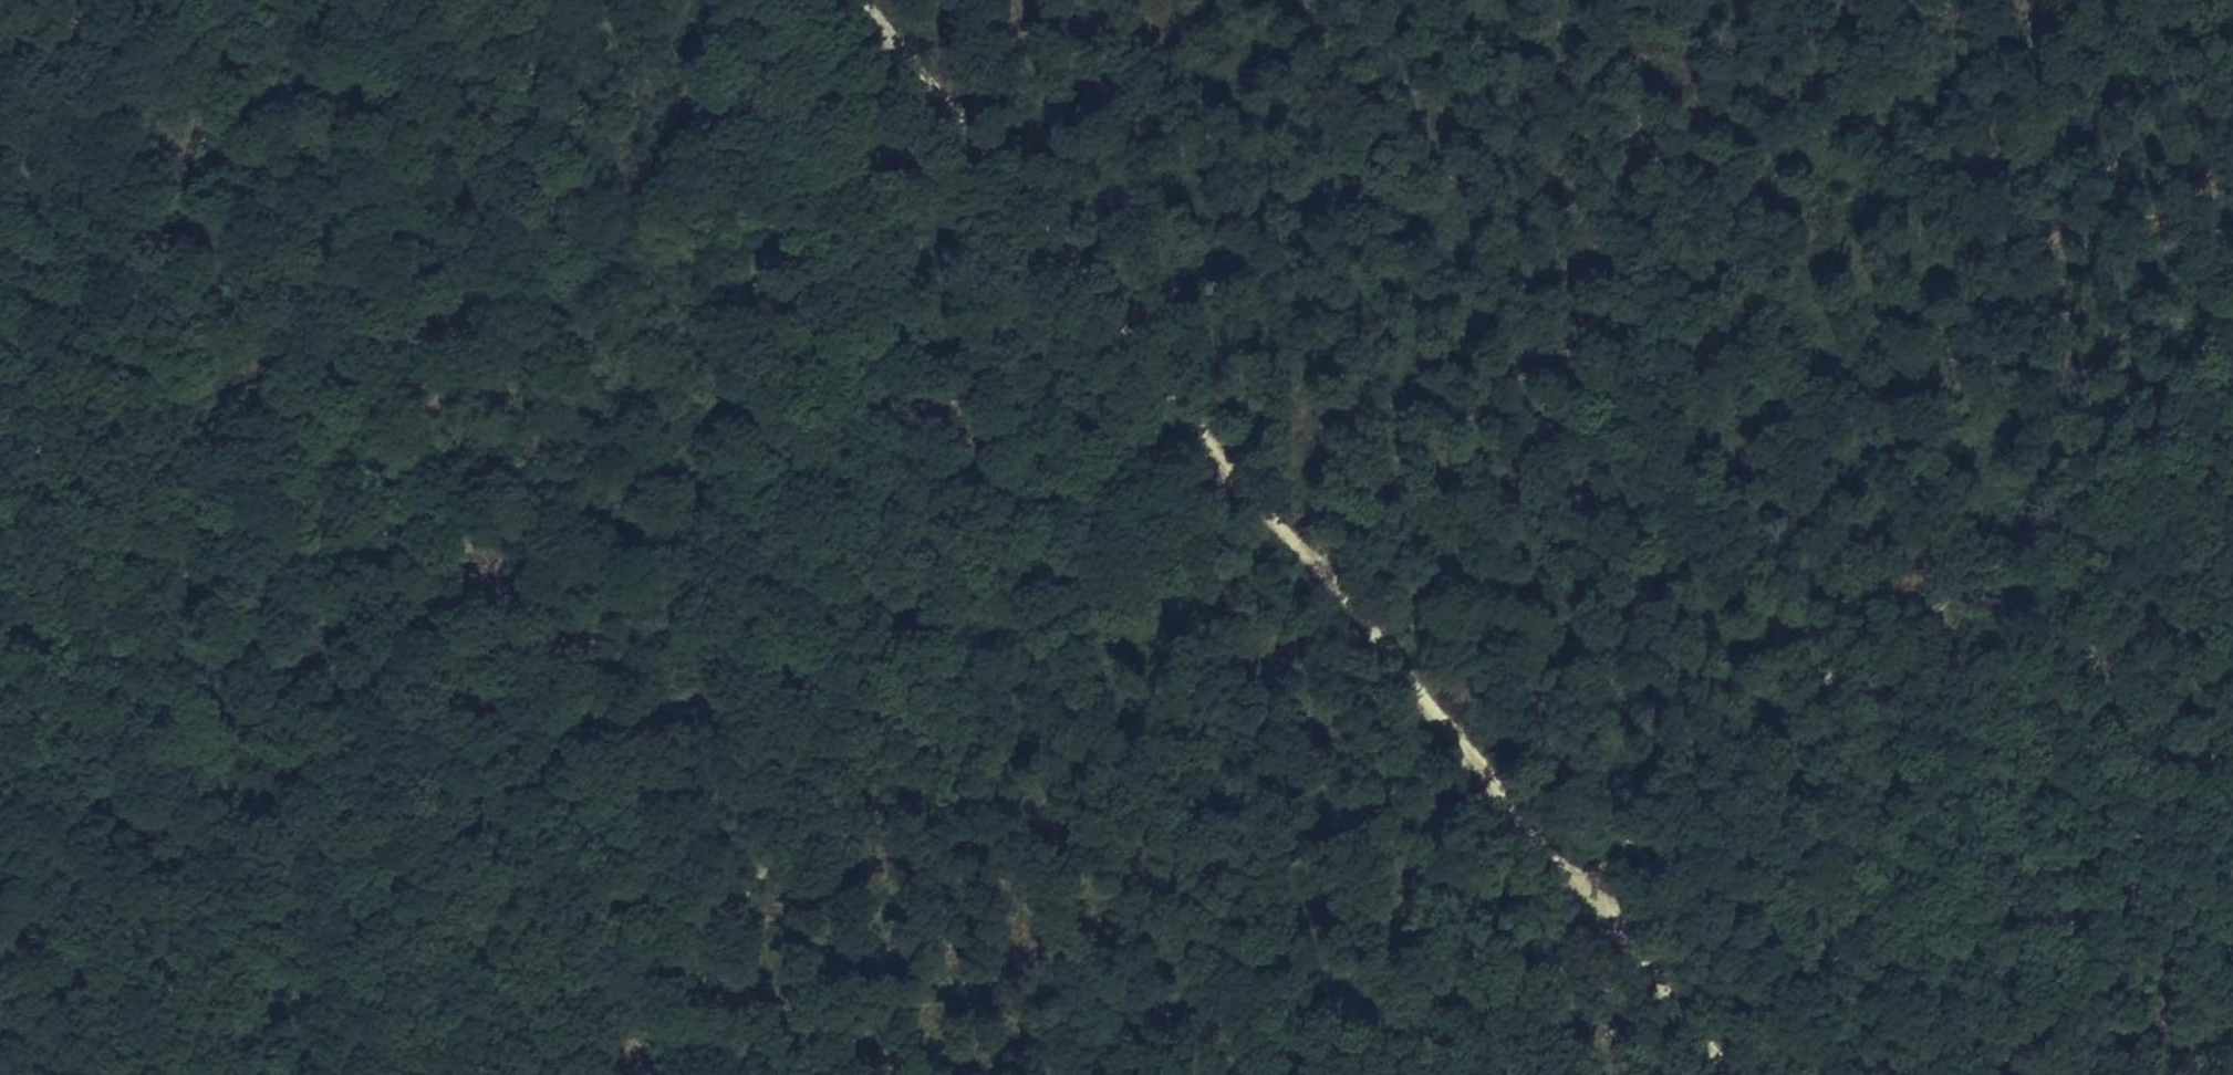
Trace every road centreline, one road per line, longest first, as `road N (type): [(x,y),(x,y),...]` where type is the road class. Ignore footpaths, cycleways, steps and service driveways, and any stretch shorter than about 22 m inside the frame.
road 1 (track): [(1241,490),(854,0)]
road 2 (track): [(1585,887),(1241,490)]
road 3 (track): [(1585,887),(1740,1074)]

